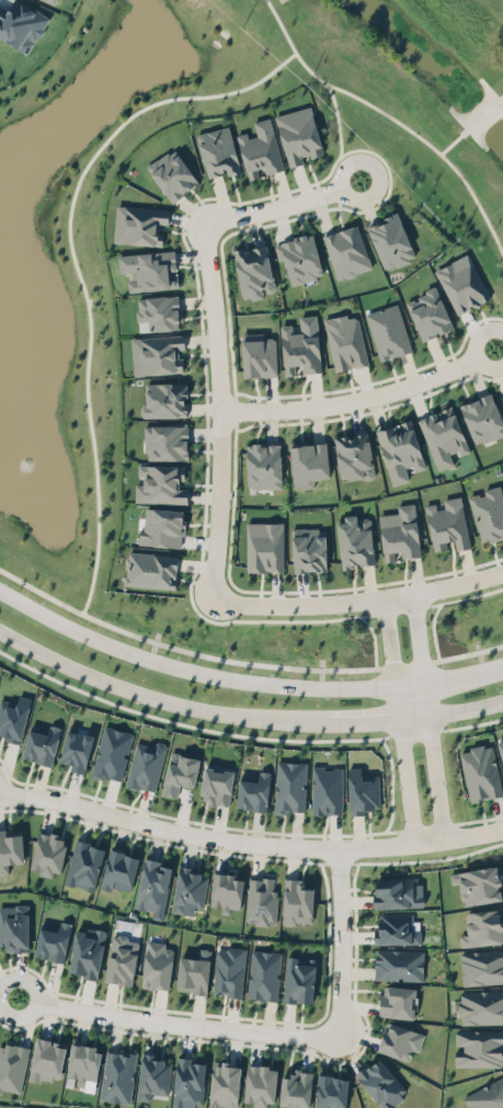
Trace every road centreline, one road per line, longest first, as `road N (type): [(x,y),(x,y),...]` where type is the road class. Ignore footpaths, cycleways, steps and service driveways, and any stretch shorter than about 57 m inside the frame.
road 1 (residential): [(0,796),(44,798),(267,845),(393,846),(502,829)]
road 2 (tertiary): [(393,684),(317,687),(185,670),(94,639),(0,590)]
road 3 (residential): [(210,597),(221,456),(203,218)]
road 4 (tertiary): [(0,632),(129,692),(220,713),(315,723)]
road 5 (residential): [(26,995),(158,1021),(339,1040)]
road 6 (residential): [(502,569),(325,602),(210,597)]
road 7 (residential): [(382,595),(415,844)]
road 8 (residential): [(445,839),(412,591)]
road 9 (residential): [(219,409),(346,401),(453,367)]
road 10 (residential): [(339,1040),(339,847)]
road 11 (residential): [(203,218),(332,189)]
road 12 (residential): [(366,195),(347,201),(336,194),(330,182),(339,162),(366,164),(373,176),(366,195)]

